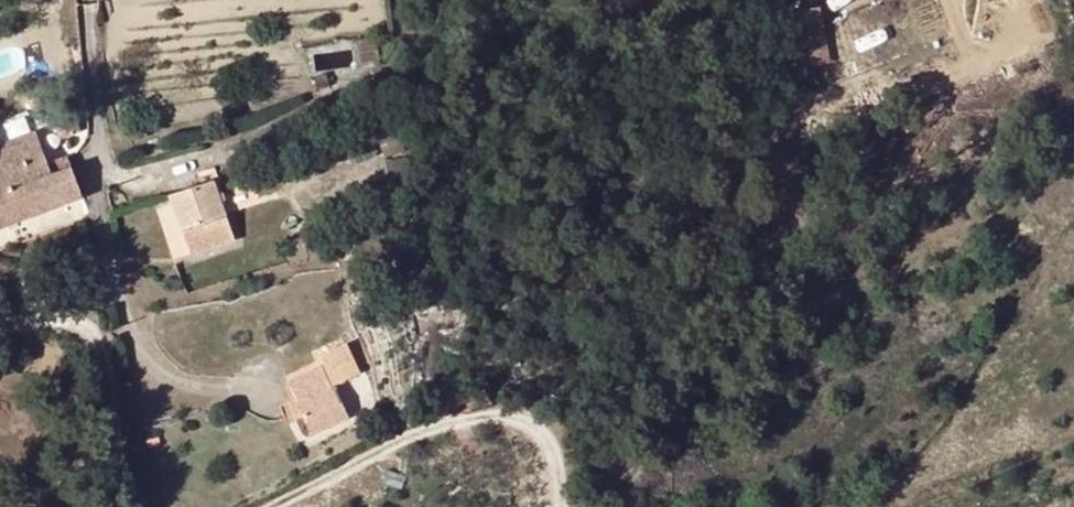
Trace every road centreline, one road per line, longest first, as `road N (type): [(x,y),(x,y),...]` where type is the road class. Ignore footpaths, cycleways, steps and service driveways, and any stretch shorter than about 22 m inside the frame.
road 1 (residential): [(270,506),(435,428),(506,414),(546,437),(560,506)]
road 2 (residential): [(0,321),(53,314),(82,321),(109,392),(129,506)]

